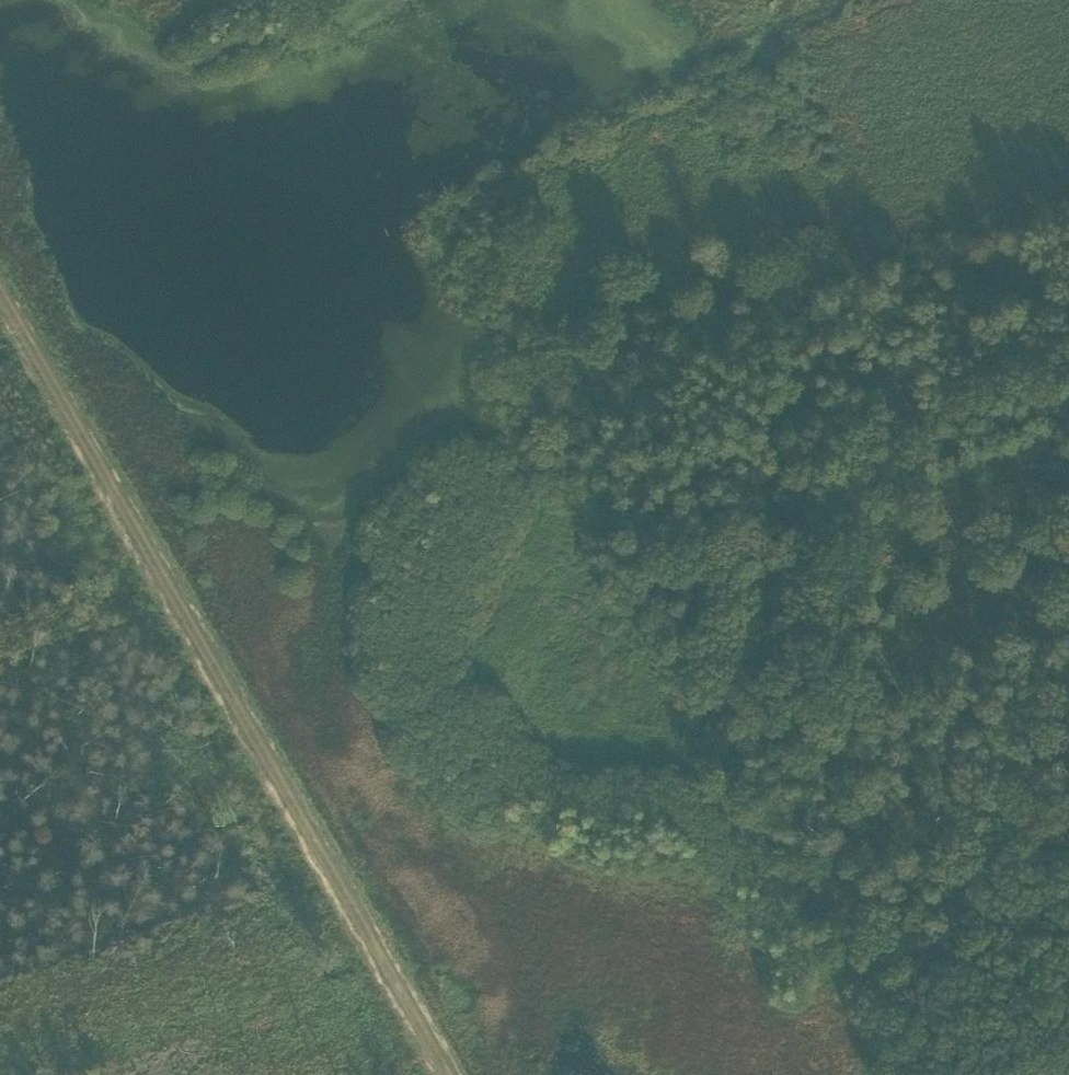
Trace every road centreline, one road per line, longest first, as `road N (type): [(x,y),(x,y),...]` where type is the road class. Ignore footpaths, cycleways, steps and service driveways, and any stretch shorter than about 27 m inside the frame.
road 1 (track): [(444,1074),(0,306)]

